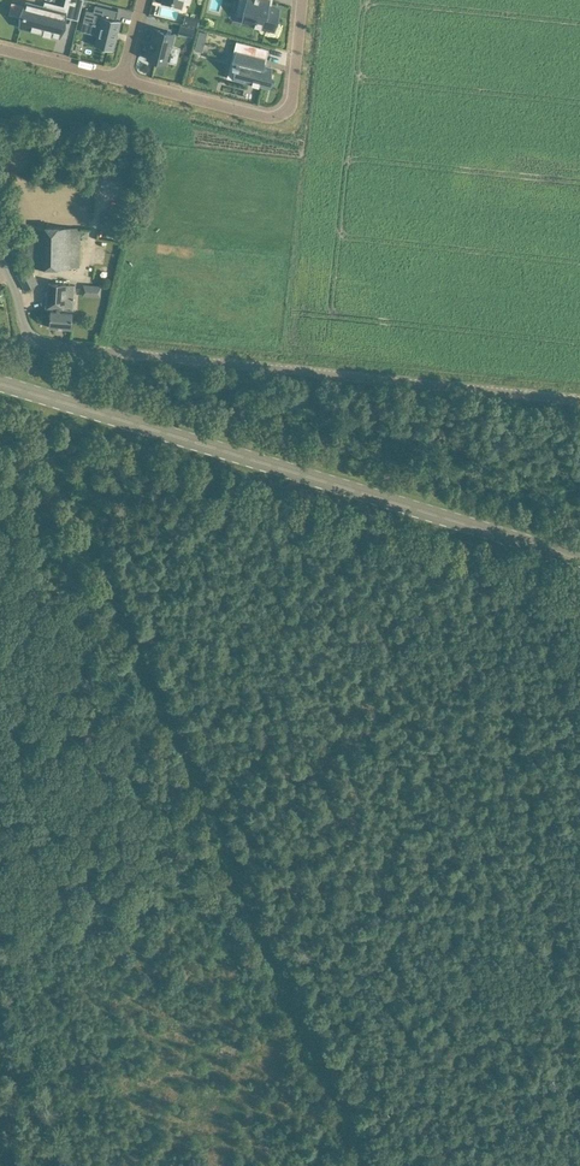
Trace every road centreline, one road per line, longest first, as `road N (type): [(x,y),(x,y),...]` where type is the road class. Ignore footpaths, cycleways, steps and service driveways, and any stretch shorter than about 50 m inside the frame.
road 1 (unclassified): [(579,400),(55,347),(28,336),(0,265)]
road 2 (tertiary): [(579,559),(91,411)]
road 3 (residential): [(122,82),(284,116),(293,100),(303,0)]
road 4 (residential): [(0,50),(122,82)]

